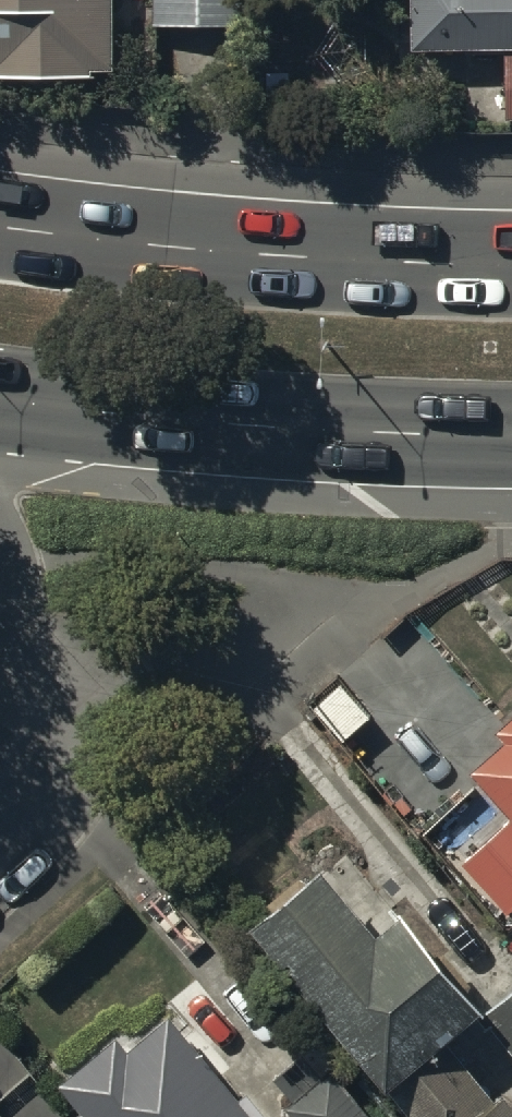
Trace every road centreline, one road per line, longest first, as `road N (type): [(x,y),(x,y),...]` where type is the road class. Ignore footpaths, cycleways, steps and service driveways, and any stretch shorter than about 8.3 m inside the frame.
road 1 (trunk): [(0,228),(271,256),(511,266)]
road 2 (trunk): [(511,436),(319,430),(0,400)]
road 3 (residential): [(52,733),(32,599),(0,529)]

